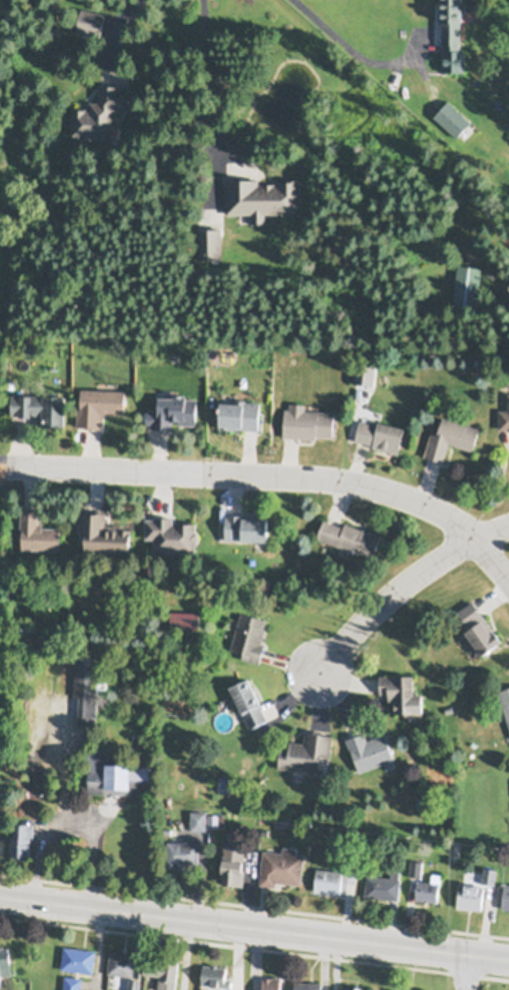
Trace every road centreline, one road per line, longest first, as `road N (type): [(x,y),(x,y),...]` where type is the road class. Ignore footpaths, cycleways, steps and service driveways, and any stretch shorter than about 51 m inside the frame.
road 1 (residential): [(8,465),(358,486),(434,511),(482,545),(508,578)]
road 2 (primary): [(508,961),(0,898)]
road 3 (residential): [(476,540),(376,611),(320,674)]

